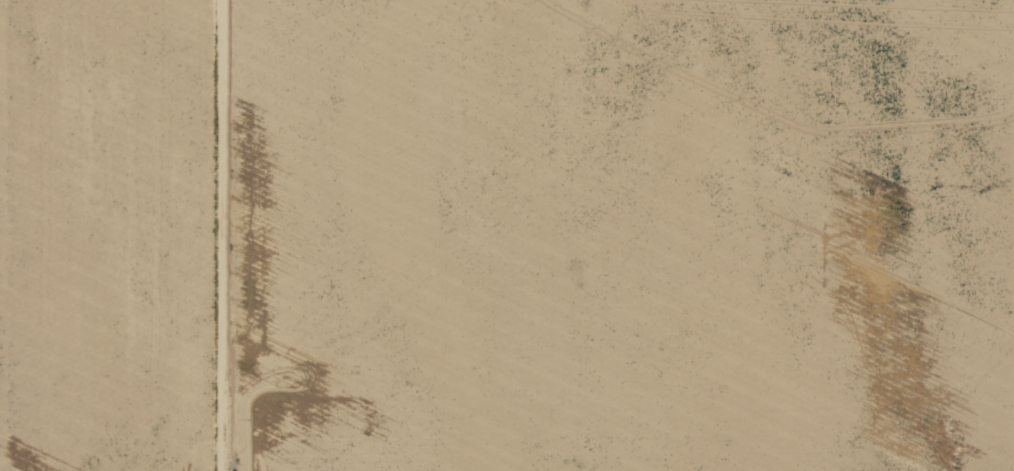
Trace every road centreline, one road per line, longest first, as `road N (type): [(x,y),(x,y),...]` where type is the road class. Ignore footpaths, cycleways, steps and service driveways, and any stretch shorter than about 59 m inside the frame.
road 1 (track): [(216,0),(215,470)]

